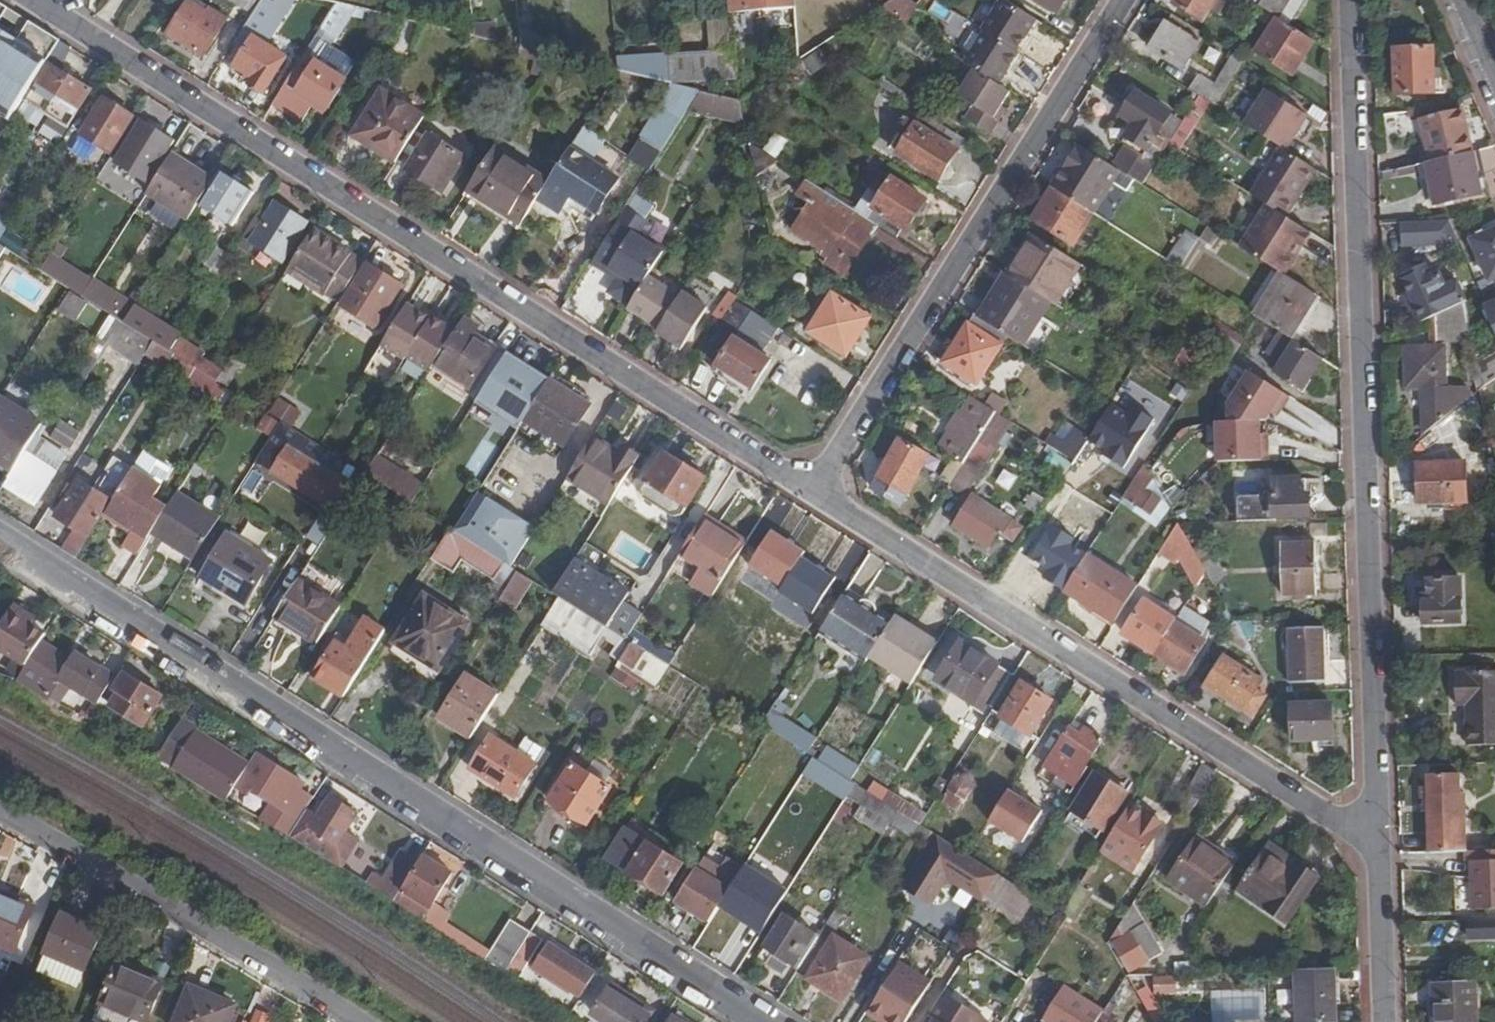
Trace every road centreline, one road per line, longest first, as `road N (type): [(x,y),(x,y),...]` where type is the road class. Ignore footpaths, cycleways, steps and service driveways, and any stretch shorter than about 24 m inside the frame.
road 1 (residential): [(815,489),(39,0)]
road 2 (residential): [(767,1021),(0,536)]
road 3 (residential): [(1350,0),(1380,822)]
road 4 (residential): [(1380,822),(1338,820),(815,489)]
road 5 (residential): [(815,489),(1122,0)]
road 6 (residential): [(348,1021),(230,942),(0,809)]
road 7 (residential): [(1380,822),(1385,1021)]

